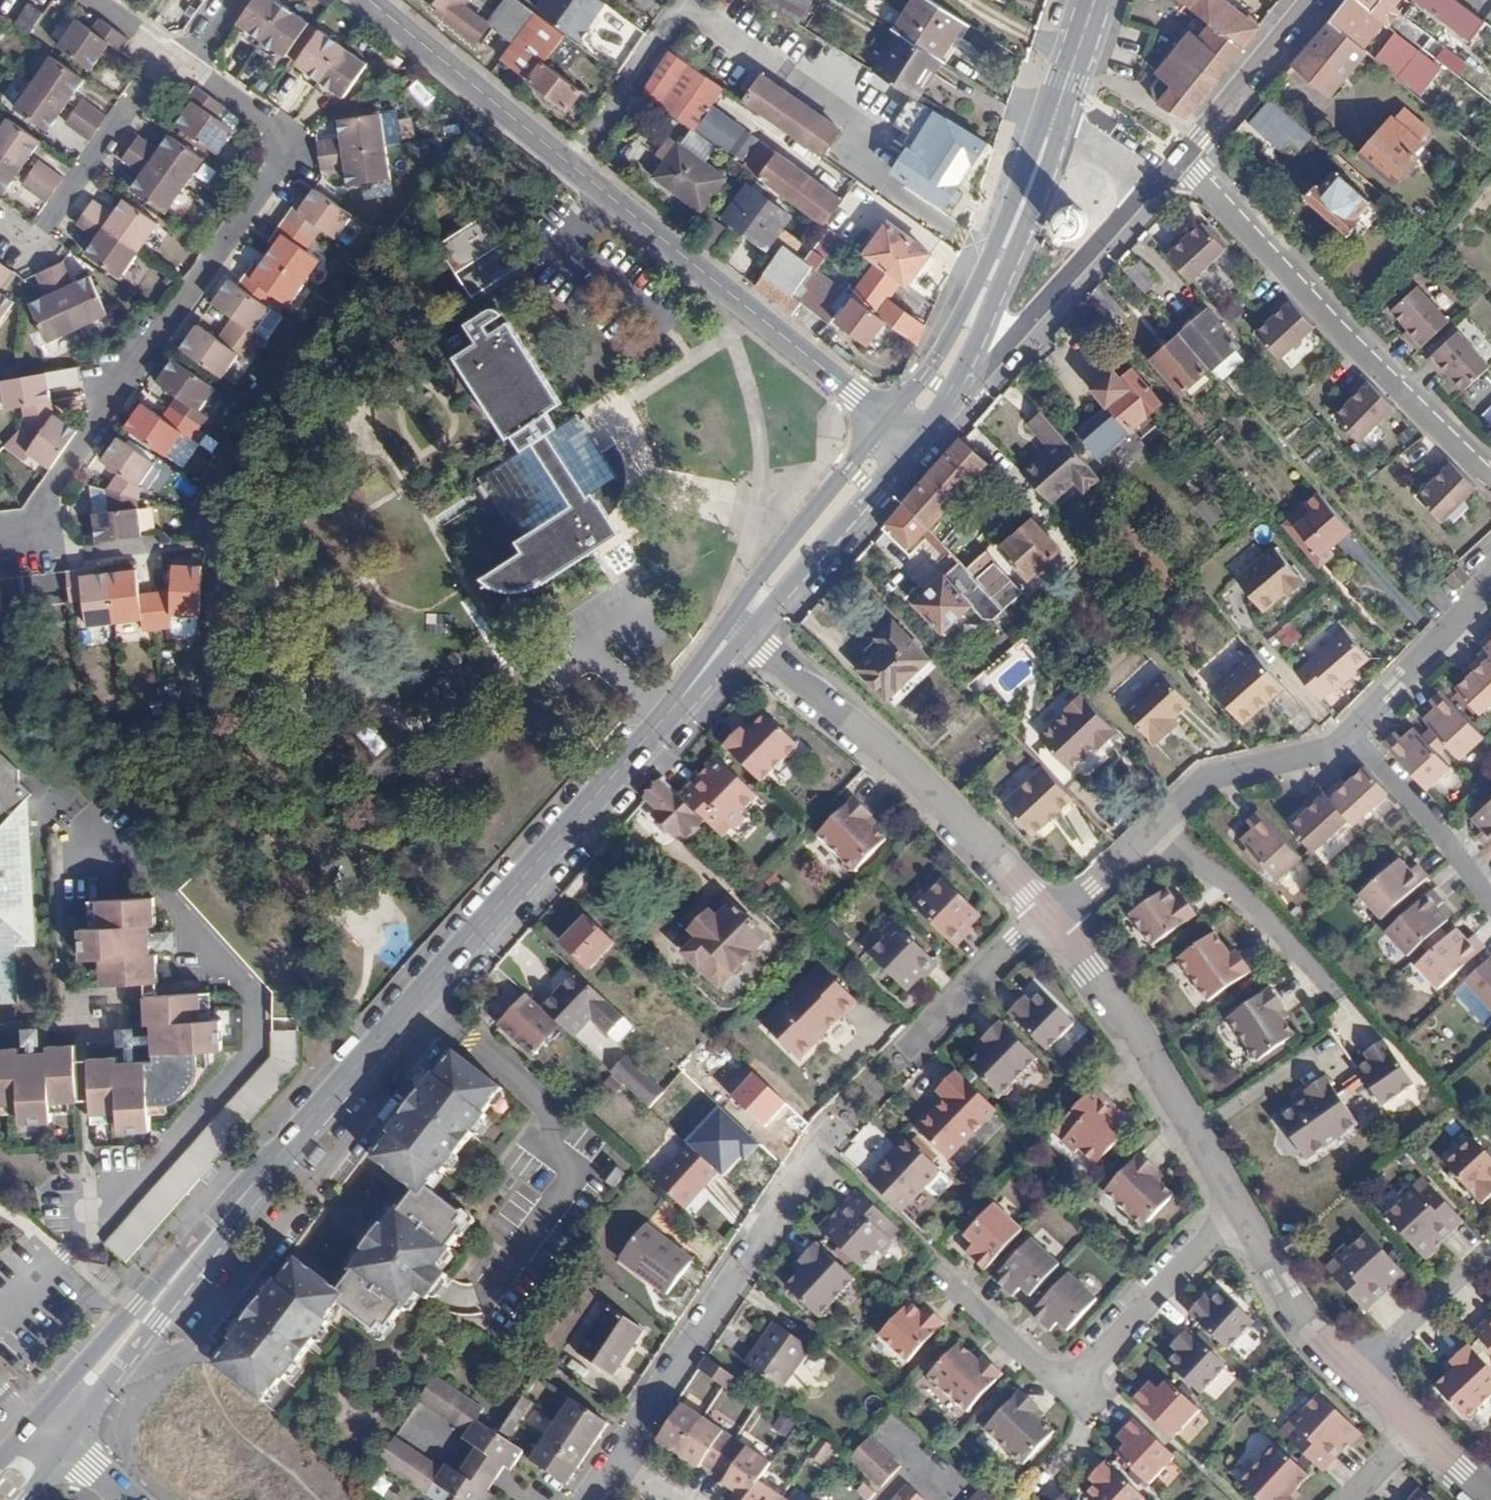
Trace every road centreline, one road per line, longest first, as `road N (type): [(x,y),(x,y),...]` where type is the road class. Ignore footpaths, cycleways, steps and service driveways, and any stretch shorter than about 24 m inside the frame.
road 1 (tertiary): [(736,631),(256,1182),(49,1435)]
road 2 (residential): [(36,519),(277,165),(270,124),(184,56)]
road 3 (residential): [(1179,159),(1490,474)]
road 4 (residential): [(1237,1210),(1065,1394),(939,1266)]
road 5 (residential): [(736,631),(1053,917)]
road 6 (residential): [(894,414),(566,158)]
road 7 (residential): [(609,1463),(835,1132)]
road 8 (residential): [(1053,917),(1081,944),(1237,1210)]
road 9 (tertiary): [(736,631),(783,593),(956,398)]
road 10 (residential): [(184,56),(27,255),(0,232)]
road 11 (tertiary): [(956,398),(1151,185)]
road 12 (tertiary): [(894,414),(755,589),(736,631)]
road 13 (residential): [(566,158),(365,0)]
road 14 (residential): [(1149,840),(1228,878),(1330,992)]
road 15 (residential): [(1149,840),(1226,779),(1351,741)]
road 16 (residential): [(1351,741),(1490,907)]
road 17 (residential): [(1351,741),(1490,576)]
road 18 (residential): [(1053,917),(902,1058)]
road 19 (tertiary): [(1179,159),(1307,0)]
road 20 (residential): [(1237,1210),(1311,1337),(1351,1377)]
road 21 (residential): [(566,158),(682,0)]
road 22 (tertiary): [(1052,121),(982,293)]
road 23 (residential): [(1351,1377),(1490,1256)]
road 24 (residential): [(36,519),(70,553),(172,547)]
road 25 (tertiary): [(982,293),(894,414)]
road 26 (tertiary): [(1094,0),(1052,121)]
road 27 (residential): [(1053,917),(1149,840)]

